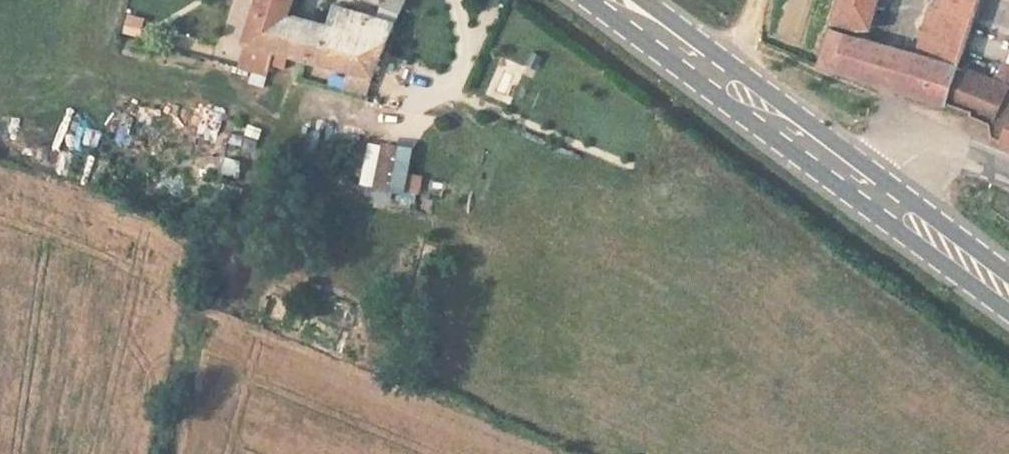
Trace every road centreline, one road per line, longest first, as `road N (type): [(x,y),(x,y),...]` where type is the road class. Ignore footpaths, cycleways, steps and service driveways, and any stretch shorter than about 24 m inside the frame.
road 1 (primary): [(608,0),(881,202)]
road 2 (primary): [(881,202),(1008,298)]
road 3 (residential): [(1008,173),(931,154),(909,166),(881,202)]

